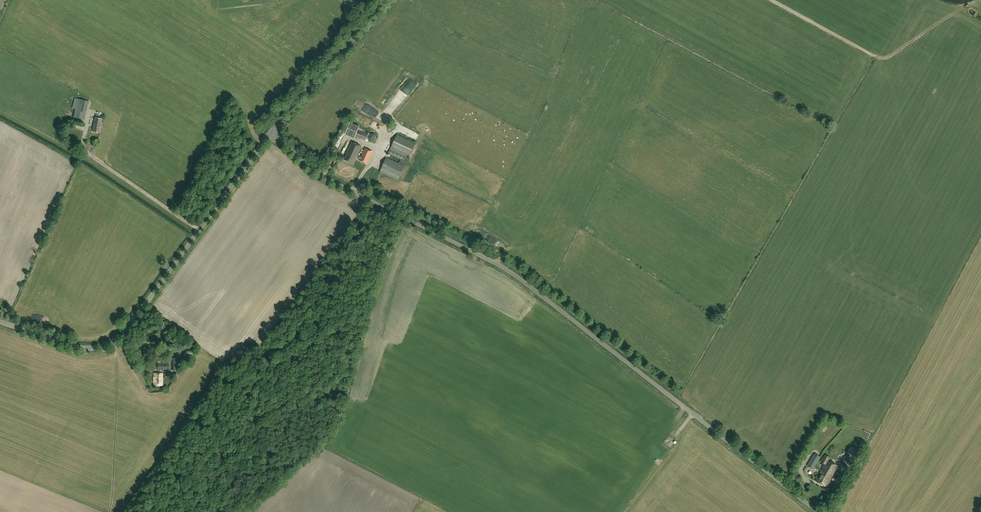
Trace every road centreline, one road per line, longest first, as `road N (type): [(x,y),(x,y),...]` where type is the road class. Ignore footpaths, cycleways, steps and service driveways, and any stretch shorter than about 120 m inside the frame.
road 1 (unclassified): [(818,511),(501,266),(323,176),(271,133)]
road 2 (track): [(212,511),(194,486),(195,472),(273,407),(349,377),(345,349),(313,318),(374,202)]
road 3 (unclassified): [(0,320),(80,348),(114,342),(271,133)]
road 4 (unclassified): [(271,133),(388,0)]
road 5 (track): [(772,0),(881,60)]

